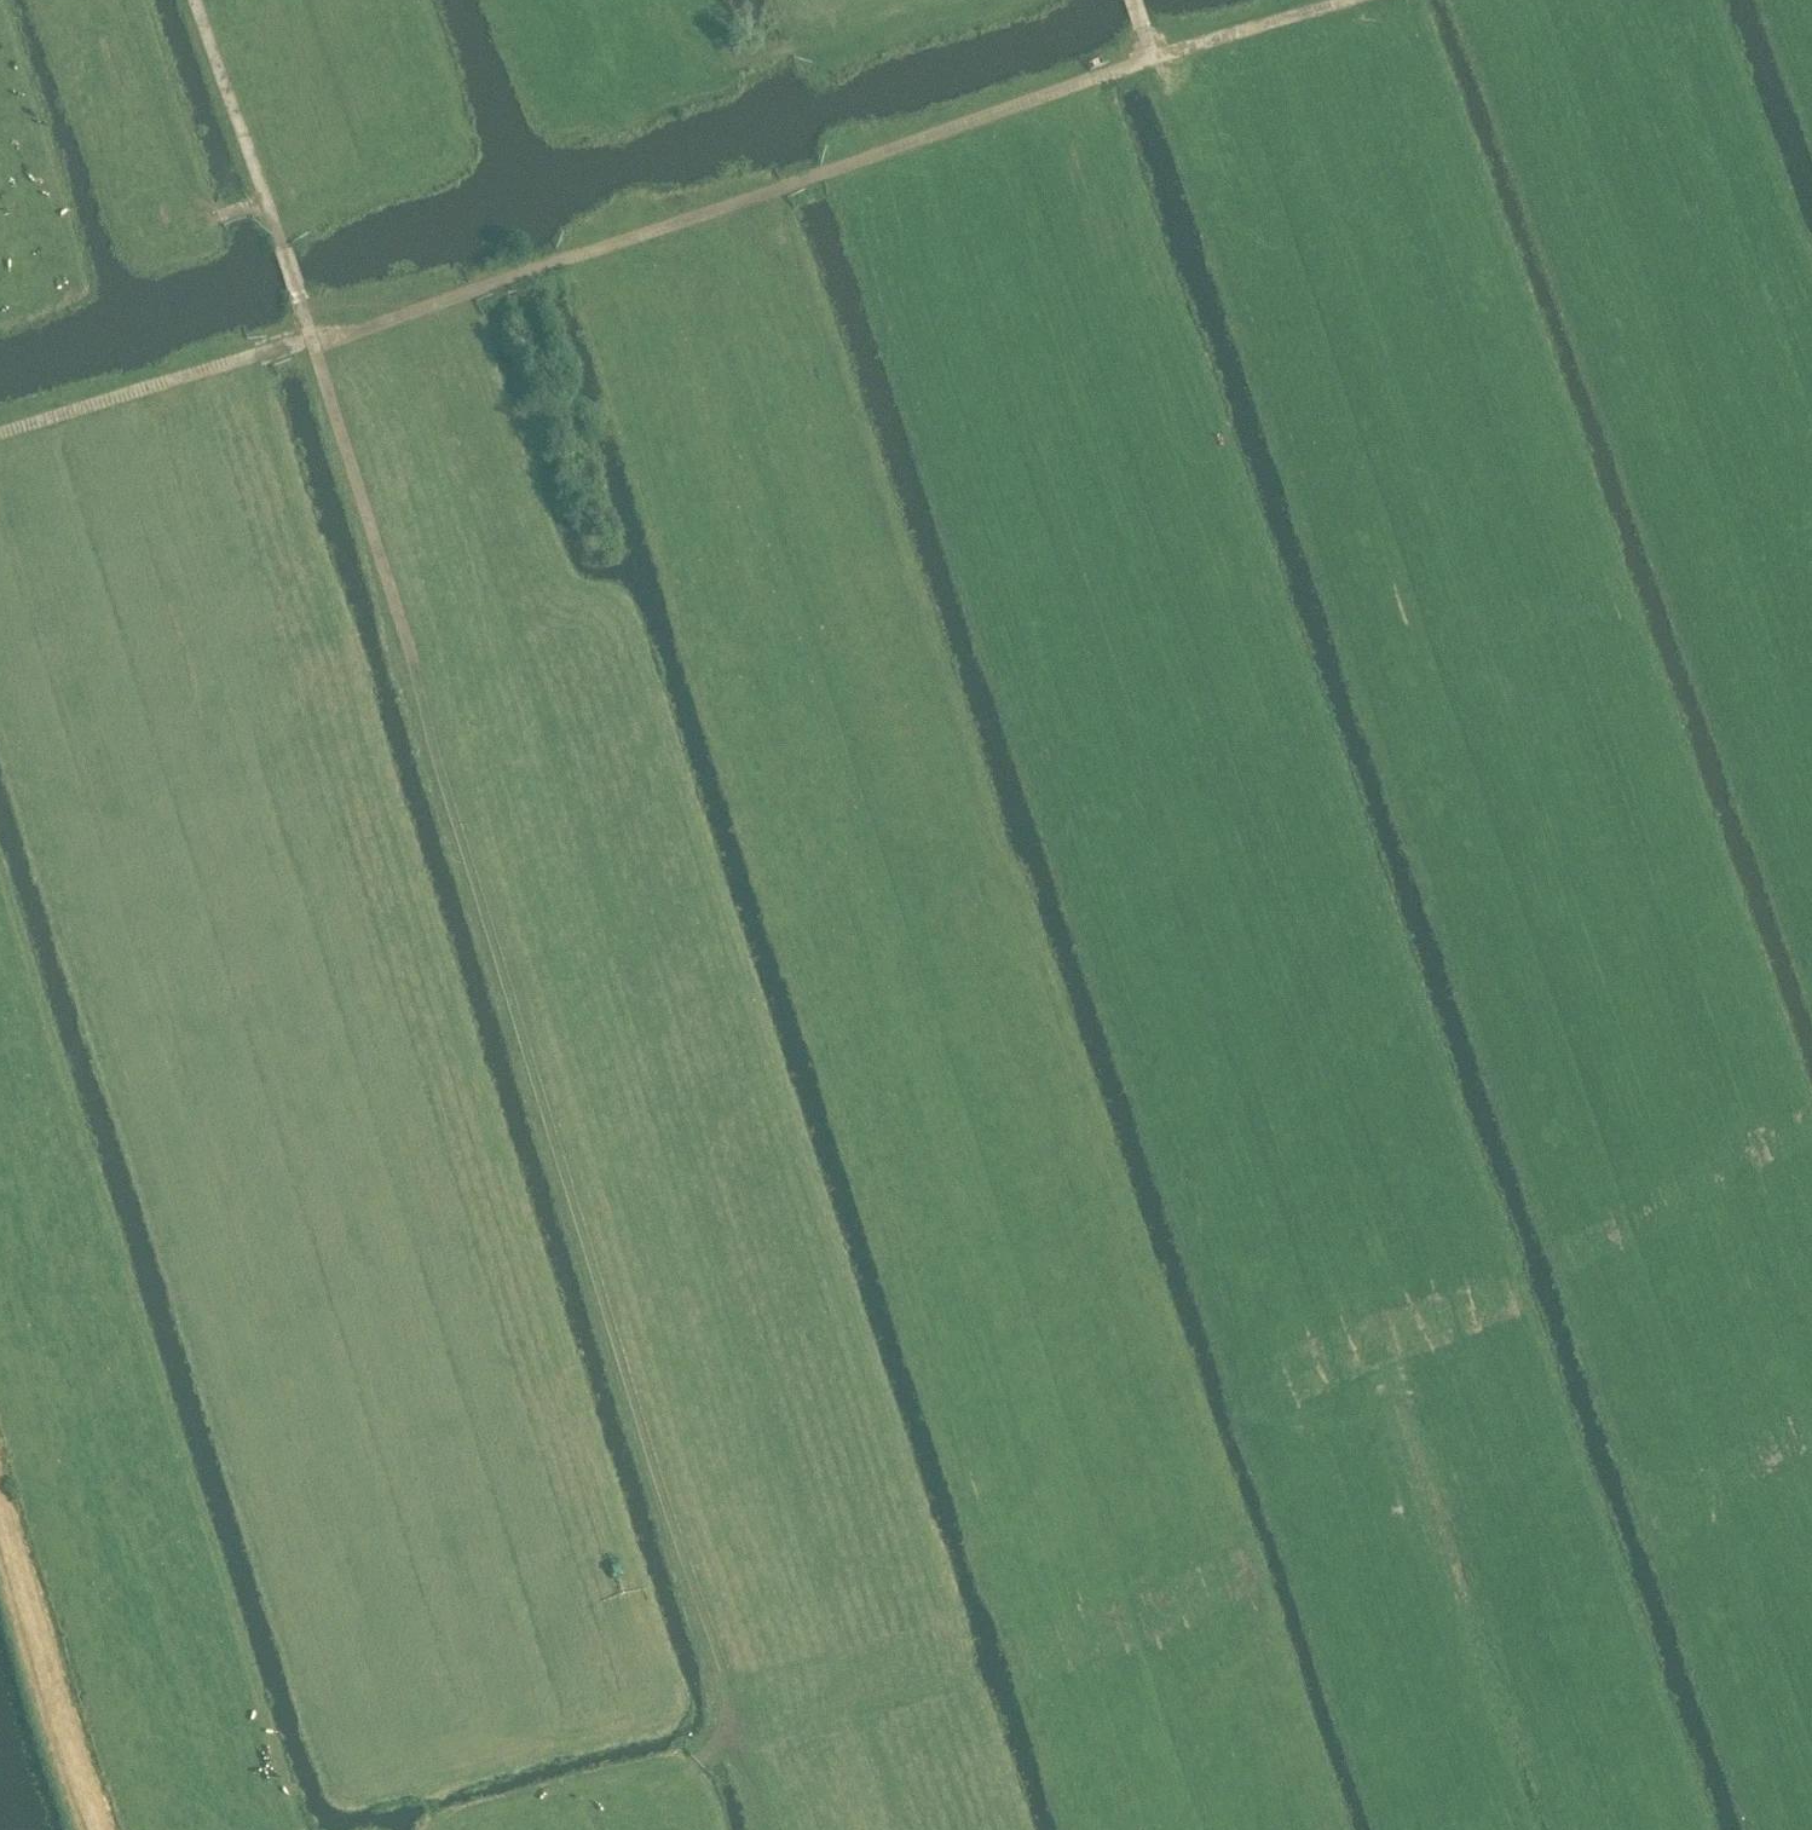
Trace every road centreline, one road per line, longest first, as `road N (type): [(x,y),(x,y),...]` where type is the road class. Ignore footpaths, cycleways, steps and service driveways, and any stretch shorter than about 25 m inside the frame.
road 1 (track): [(727,1680),(414,665),(195,0)]
road 2 (track): [(0,433),(308,337),(338,338),(1350,0)]

